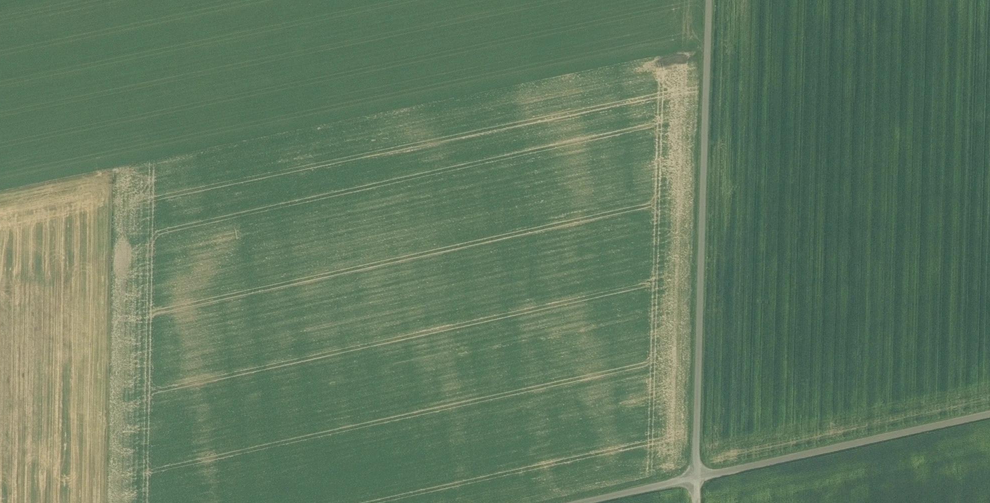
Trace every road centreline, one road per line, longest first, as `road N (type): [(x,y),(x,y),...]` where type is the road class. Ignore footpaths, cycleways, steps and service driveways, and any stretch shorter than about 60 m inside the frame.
road 1 (unclassified): [(711,0),(699,472)]
road 2 (unclassified): [(989,414),(699,472)]
road 3 (unclassified): [(699,472),(558,502)]

